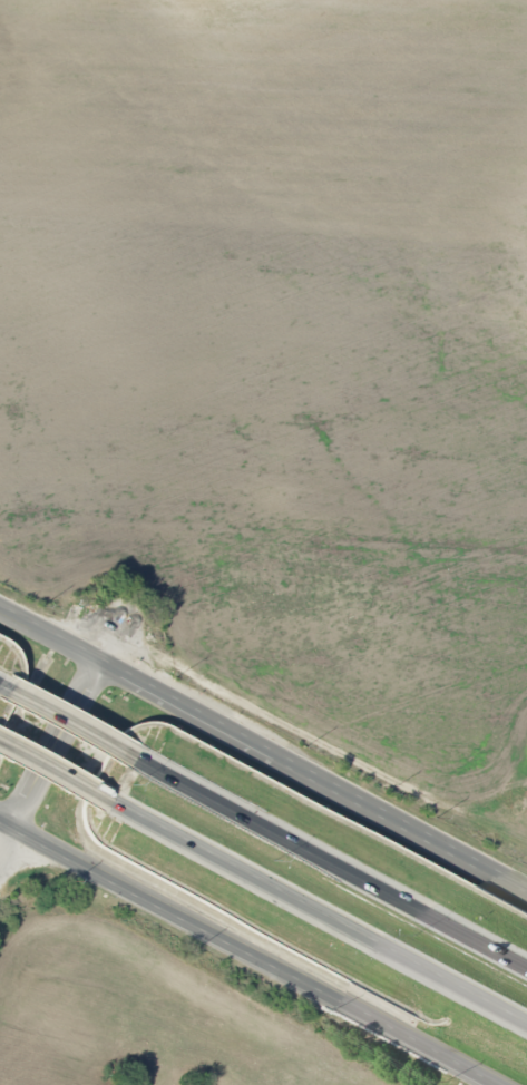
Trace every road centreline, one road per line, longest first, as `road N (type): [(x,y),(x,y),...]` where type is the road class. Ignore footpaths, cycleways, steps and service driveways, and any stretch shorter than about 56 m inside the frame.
road 1 (secondary): [(526,889),(0,608)]
road 2 (secondary): [(0,819),(497,1084)]
road 3 (motorway): [(104,795),(526,1019)]
road 4 (motorway): [(526,971),(125,753)]
road 5 (tertiary): [(13,827),(99,661)]
road 6 (motorway): [(125,753),(18,696)]

